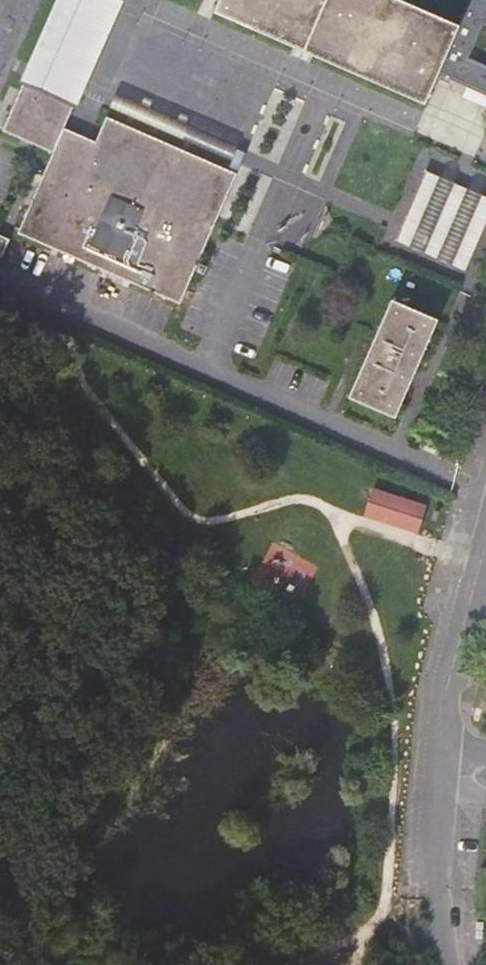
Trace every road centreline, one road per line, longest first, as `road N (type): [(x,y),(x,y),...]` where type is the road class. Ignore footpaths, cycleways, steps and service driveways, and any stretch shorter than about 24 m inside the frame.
road 1 (residential): [(437,741),(446,964)]
road 2 (residential): [(485,554),(437,741)]

